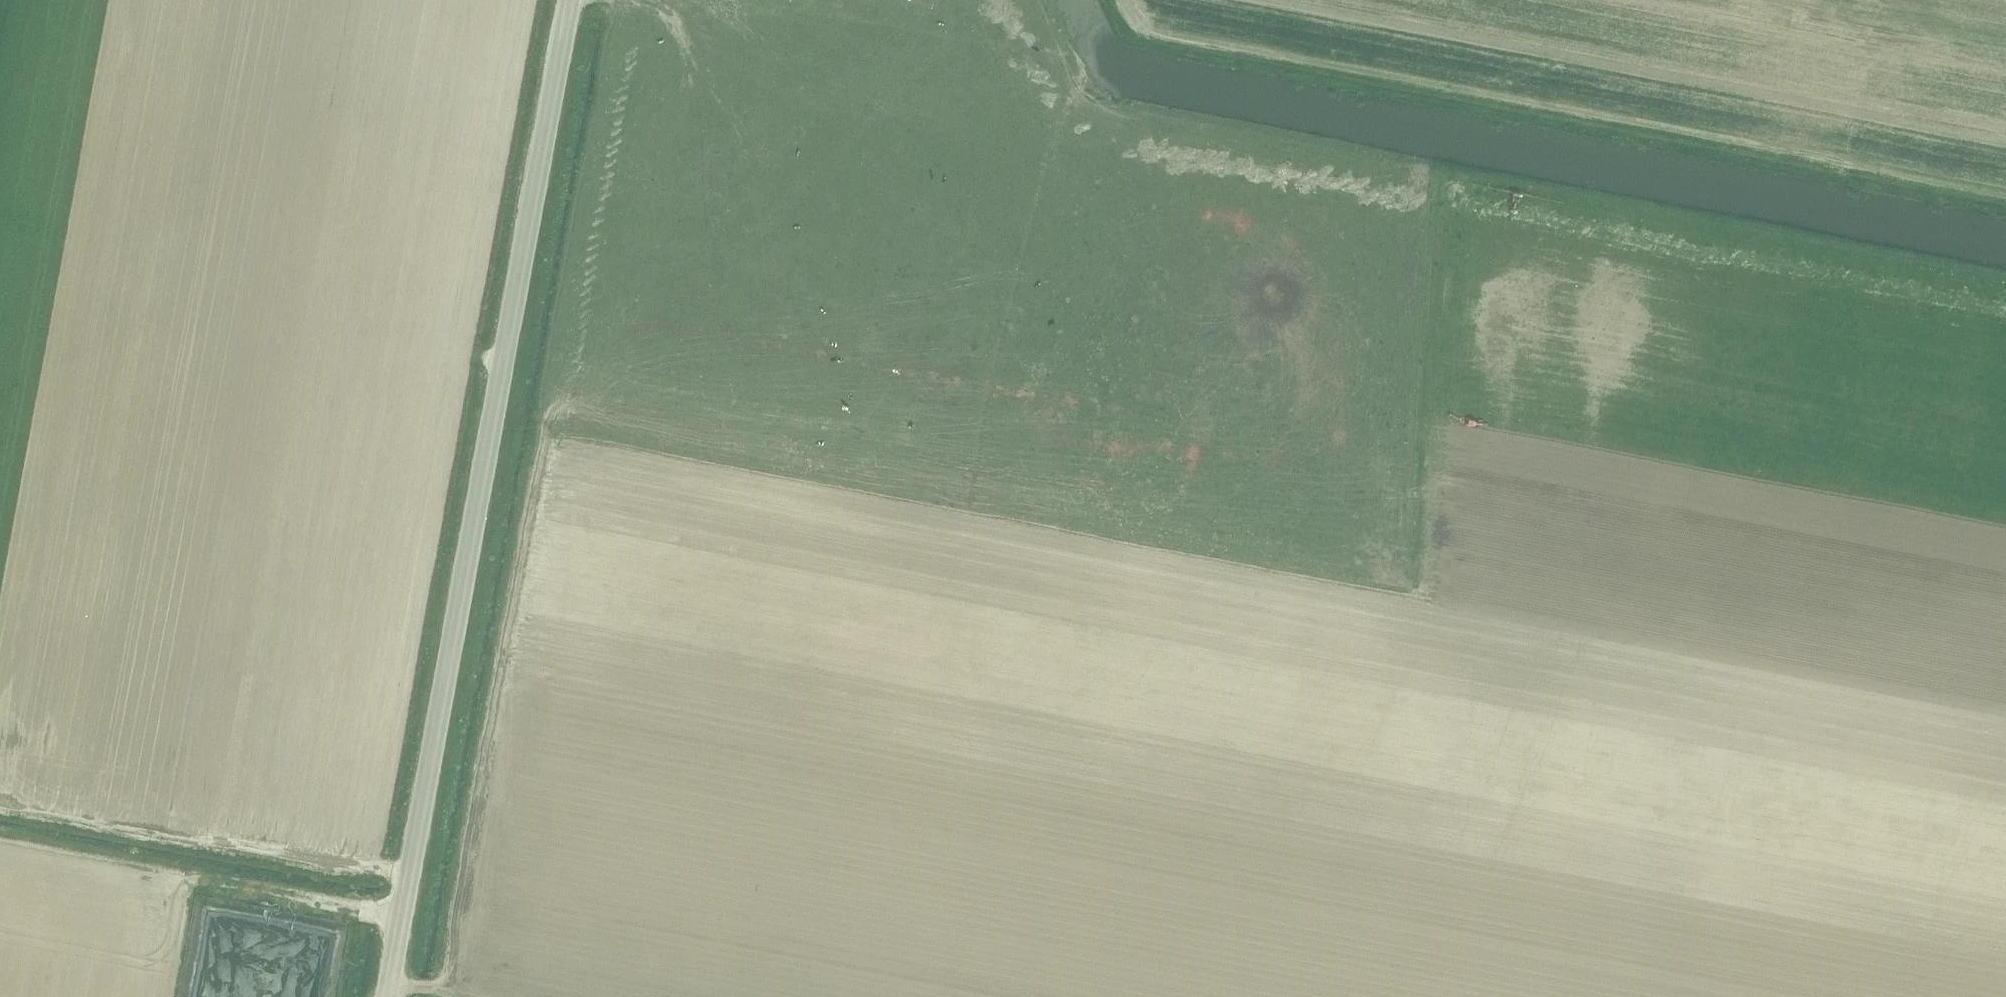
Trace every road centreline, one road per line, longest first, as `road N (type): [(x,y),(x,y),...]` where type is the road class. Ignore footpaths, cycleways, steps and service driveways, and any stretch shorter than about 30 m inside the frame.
road 1 (tertiary): [(388,996),(571,0)]

